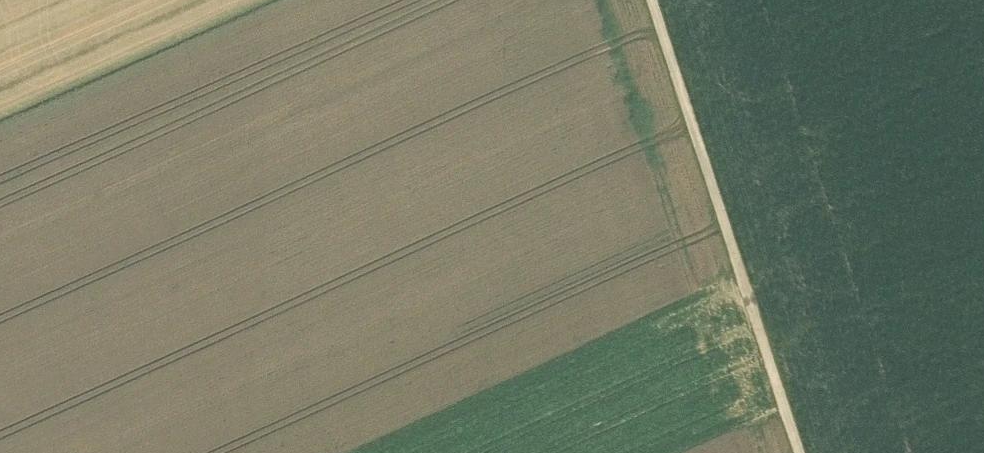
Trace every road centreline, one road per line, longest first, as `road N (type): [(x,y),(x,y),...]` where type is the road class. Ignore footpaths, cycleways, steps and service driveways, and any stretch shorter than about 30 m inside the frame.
road 1 (track): [(663,0),(807,452)]

